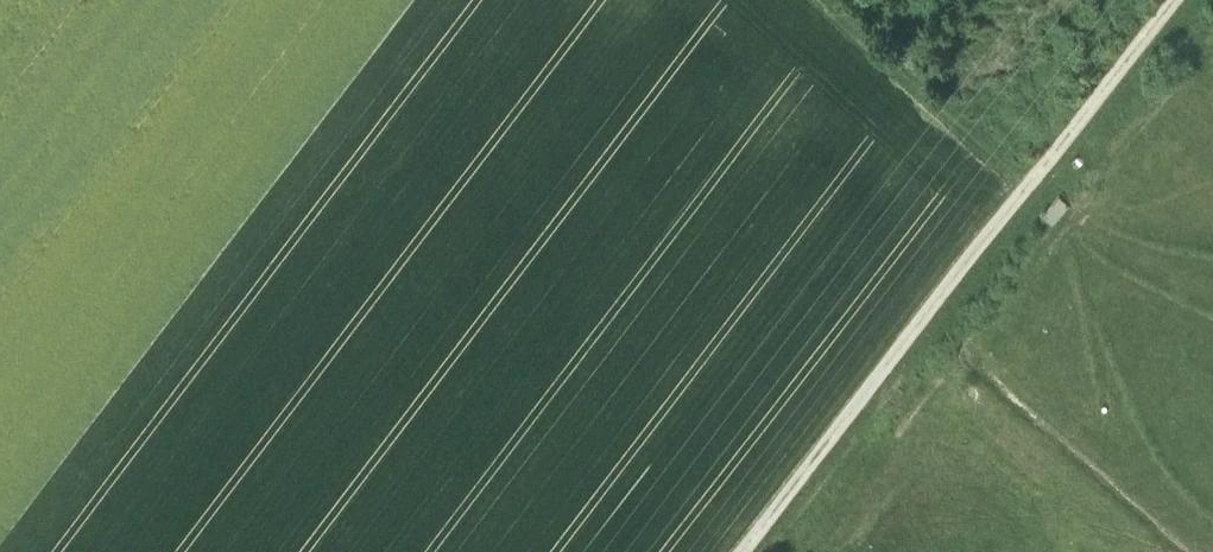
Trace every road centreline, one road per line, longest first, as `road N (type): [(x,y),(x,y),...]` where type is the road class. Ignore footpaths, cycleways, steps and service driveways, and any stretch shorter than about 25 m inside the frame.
road 1 (track): [(744,551),(1176,0)]
road 2 (track): [(818,0),(1025,186)]

